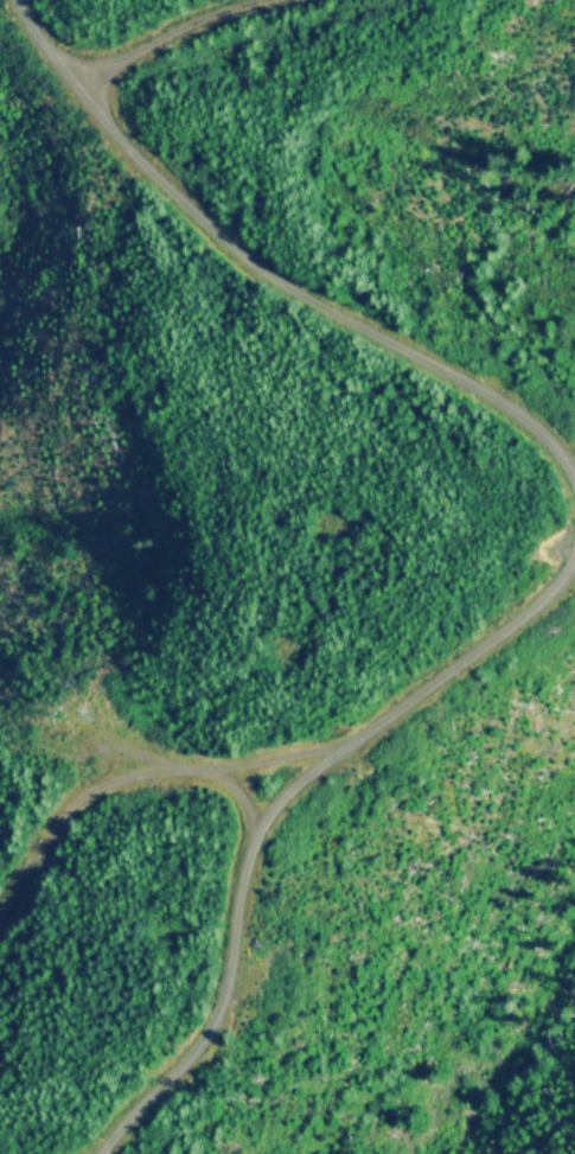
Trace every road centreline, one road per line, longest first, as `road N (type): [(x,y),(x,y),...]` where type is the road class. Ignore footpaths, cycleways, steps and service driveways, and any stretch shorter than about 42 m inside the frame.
road 1 (residential): [(100,1153),(261,1035),(274,1003),(295,837),(325,808),(574,641)]
road 2 (residential): [(574,438),(314,304),(133,174),(11,0)]
road 3 (track): [(0,914),(87,797),(136,778),(210,776),(262,791),(295,837)]
road 4 (track): [(249,0),(60,81)]
road 5 (track): [(210,776),(404,759)]

